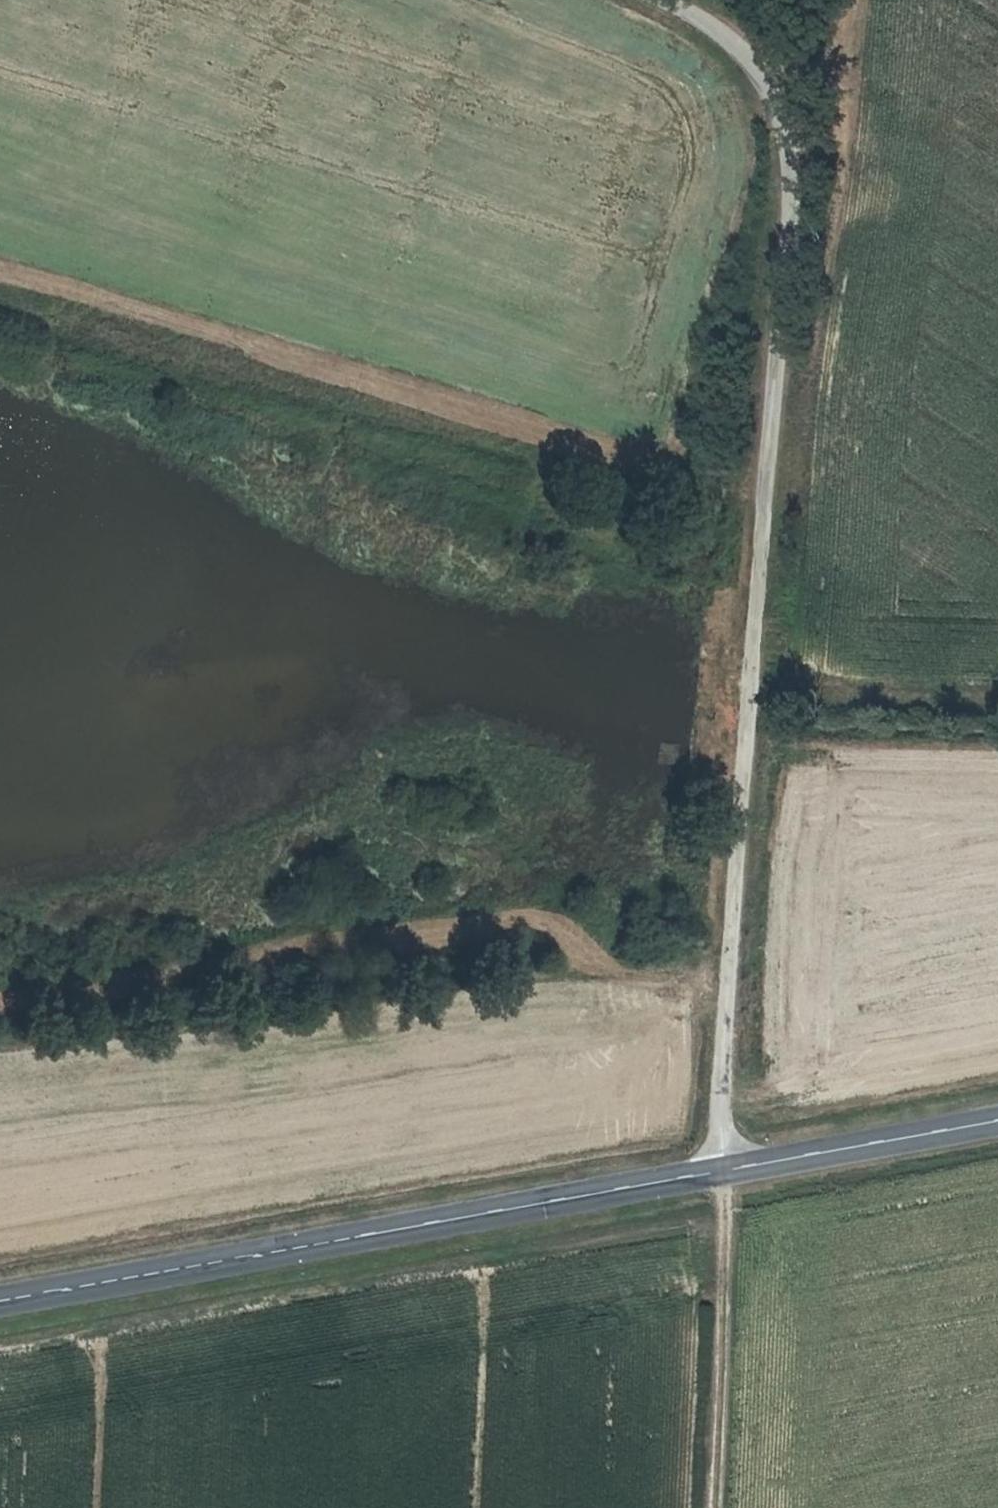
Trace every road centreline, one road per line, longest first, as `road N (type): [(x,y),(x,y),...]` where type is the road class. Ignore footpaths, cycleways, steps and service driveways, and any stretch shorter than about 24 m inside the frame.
road 1 (unclassified): [(658,0),(717,25),(762,70),(783,159),(722,1070),(724,1169)]
road 2 (secondary): [(0,1302),(724,1169)]
road 3 (track): [(724,1169),(711,1507)]
road 4 (secondary): [(724,1169),(997,1119)]

